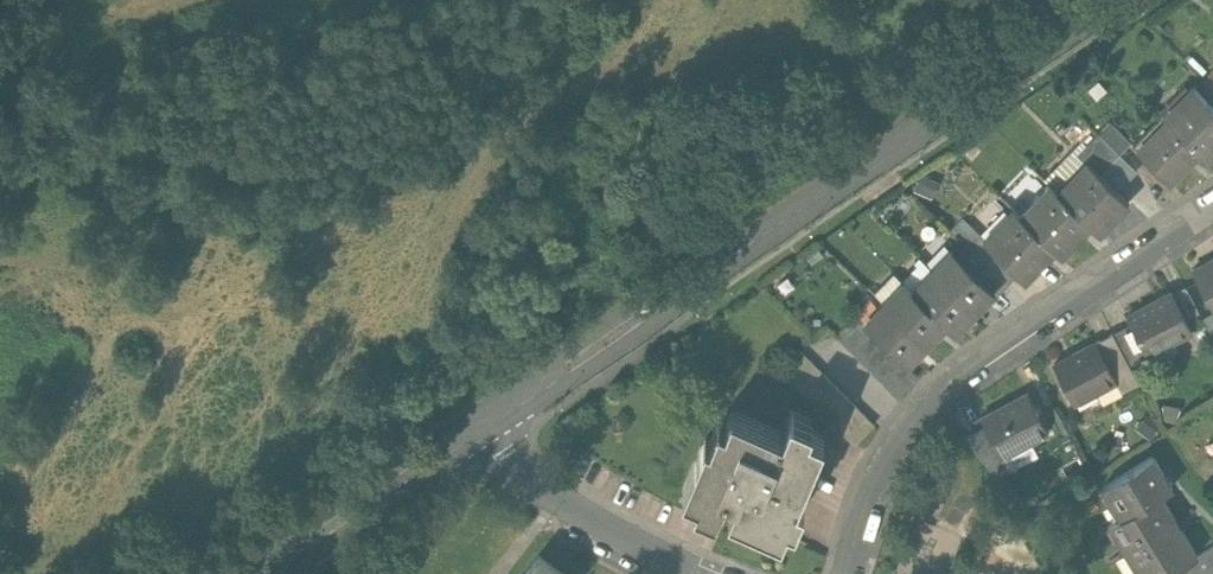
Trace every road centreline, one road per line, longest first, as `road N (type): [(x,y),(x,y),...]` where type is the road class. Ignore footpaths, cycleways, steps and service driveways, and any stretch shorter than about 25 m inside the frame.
road 1 (residential): [(850,573),(878,499),(926,419),(994,359),(1212,211)]
road 2 (secondary): [(1116,0),(720,264)]
road 3 (secondary): [(720,264),(634,307),(472,418)]
road 4 (secondary): [(488,438),(650,329),(720,264)]
road 5 (secondary): [(472,418),(315,520),(263,573)]
road 6 (secondary): [(265,573),(488,438)]
road 7 (residential): [(693,573),(565,498),(488,438)]

